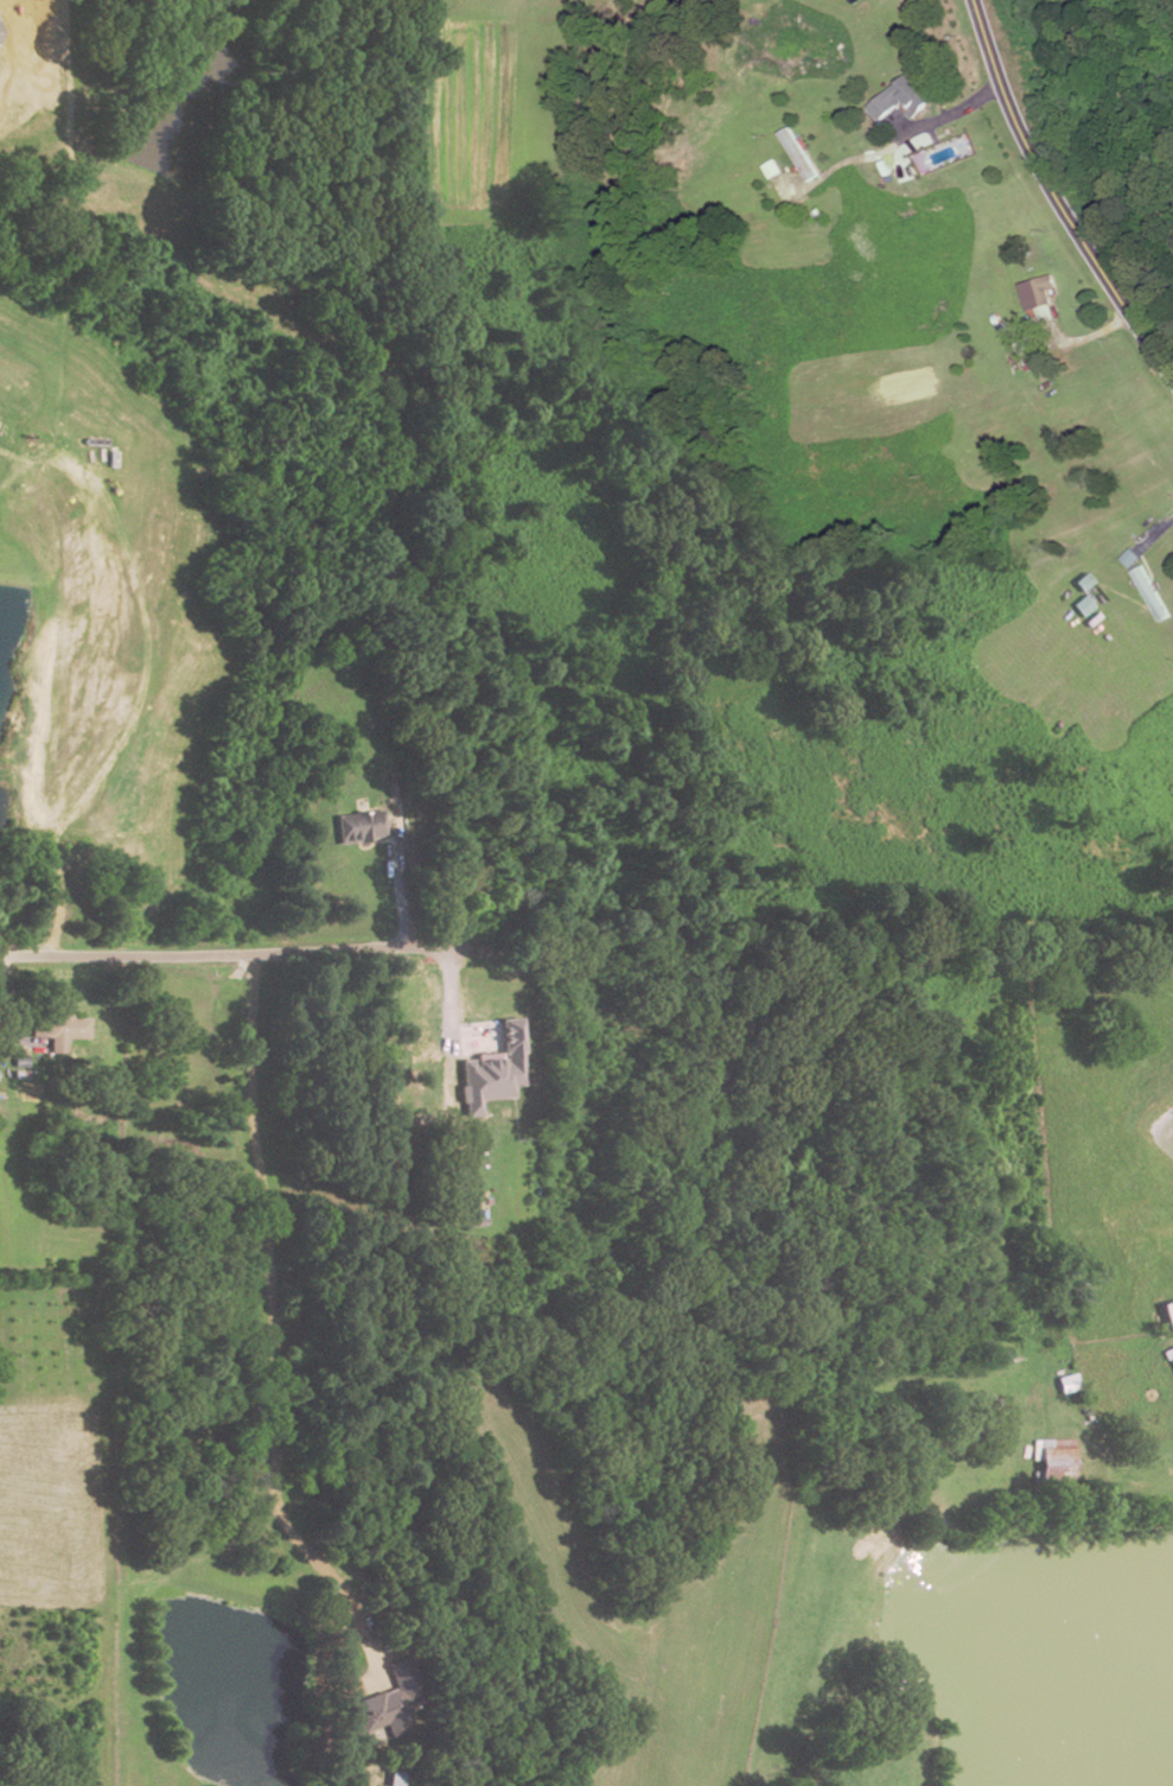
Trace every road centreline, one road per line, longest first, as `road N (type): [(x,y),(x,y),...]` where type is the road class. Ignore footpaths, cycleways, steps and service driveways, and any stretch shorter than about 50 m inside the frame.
road 1 (tertiary): [(1172,376),(1041,170),(1001,84),(975,0)]
road 2 (residential): [(0,955),(192,958),(400,947)]

